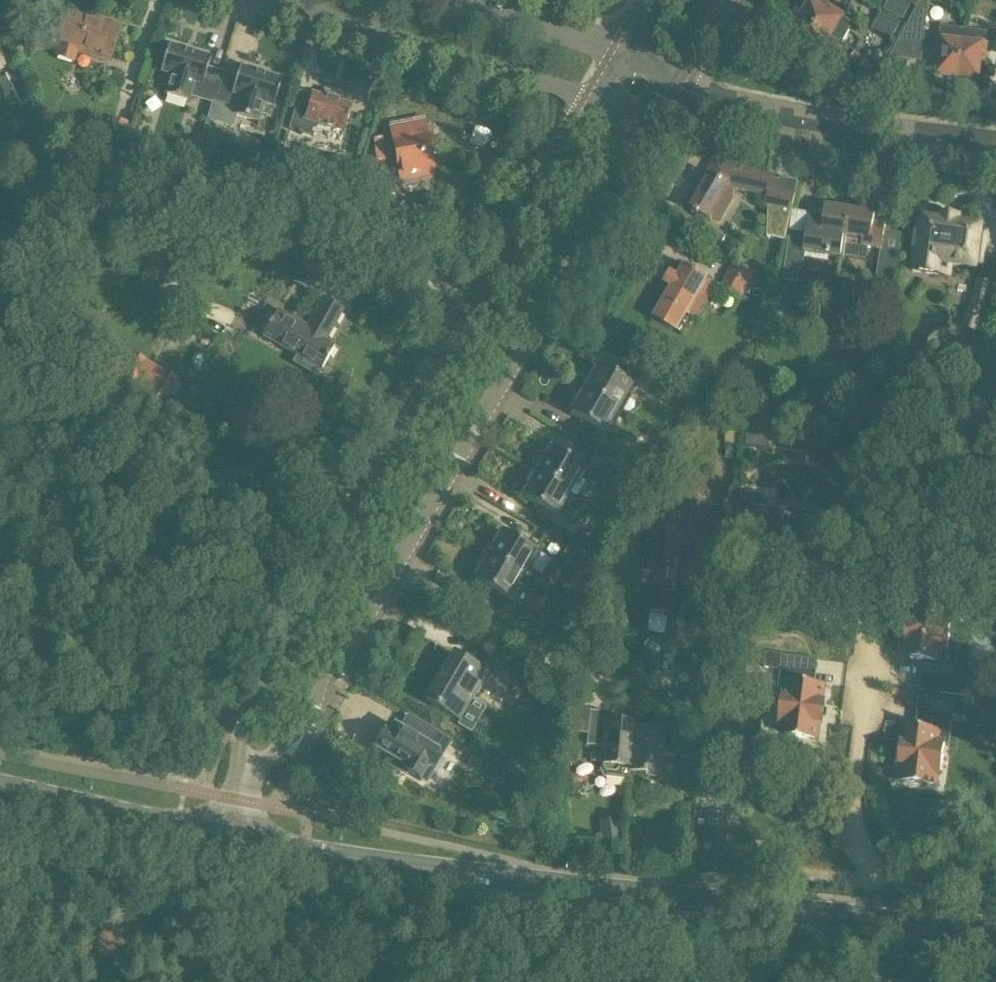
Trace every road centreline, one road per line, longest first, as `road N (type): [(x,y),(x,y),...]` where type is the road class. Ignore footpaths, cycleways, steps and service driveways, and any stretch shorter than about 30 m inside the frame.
road 1 (secondary): [(247,774),(310,717),(670,94)]
road 2 (secondary): [(597,101),(262,680),(241,737),(247,774)]
road 3 (primary): [(995,939),(236,837)]
road 4 (residential): [(271,0),(597,101)]
road 5 (residential): [(995,142),(670,94)]
road 6 (primary): [(236,837),(0,789)]
road 7 (residential): [(622,51),(449,0)]

